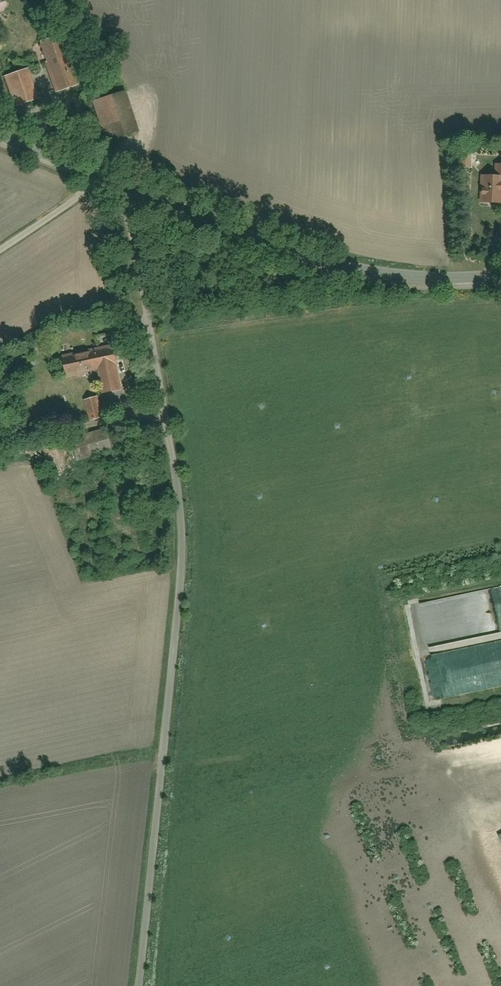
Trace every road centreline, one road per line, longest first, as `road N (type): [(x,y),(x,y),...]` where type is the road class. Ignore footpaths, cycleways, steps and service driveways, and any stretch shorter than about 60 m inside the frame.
road 1 (residential): [(159,790),(183,520),(131,219),(137,193)]
road 2 (tertiary): [(500,276),(369,273),(262,244),(137,193)]
road 3 (residential): [(159,790),(139,985)]
road 4 (tertiary): [(137,193),(0,138)]

